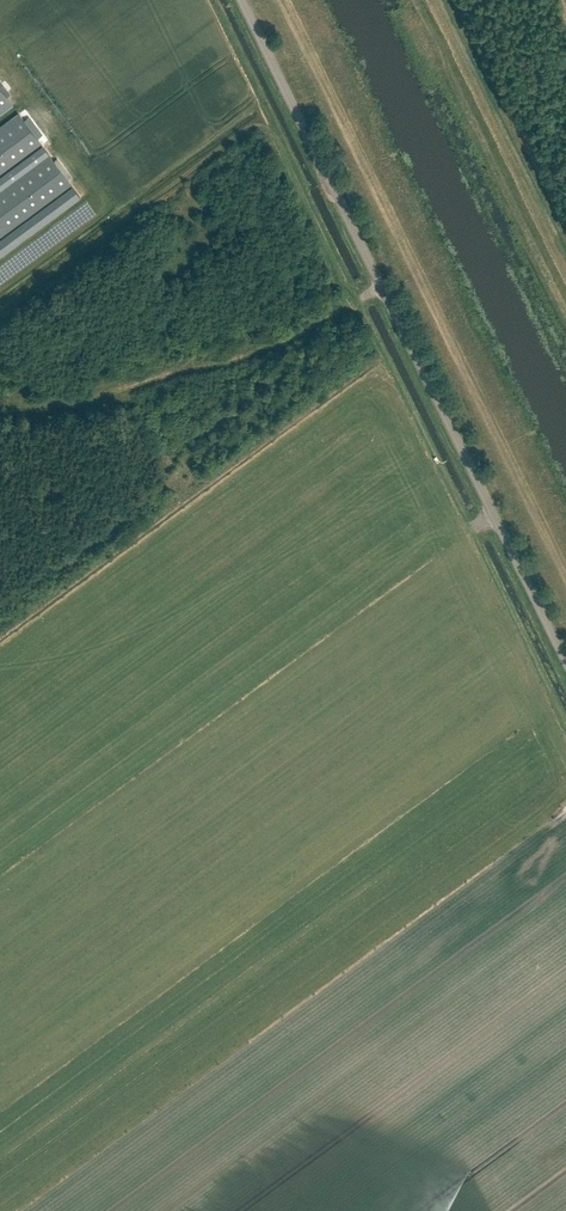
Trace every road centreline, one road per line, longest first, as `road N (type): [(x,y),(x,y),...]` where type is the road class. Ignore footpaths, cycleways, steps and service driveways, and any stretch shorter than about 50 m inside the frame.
road 1 (unclassified): [(565,664),(241,0)]
road 2 (track): [(382,289),(245,358),(91,400),(0,407)]

